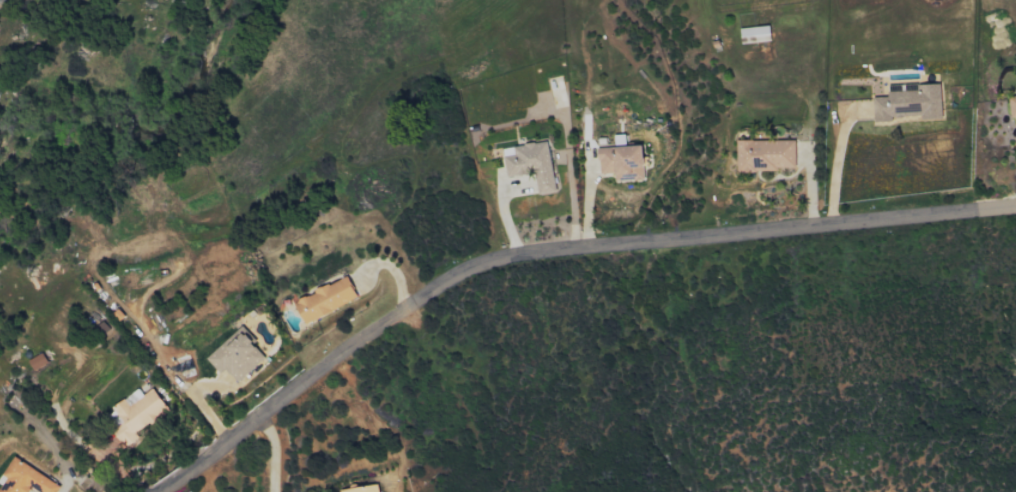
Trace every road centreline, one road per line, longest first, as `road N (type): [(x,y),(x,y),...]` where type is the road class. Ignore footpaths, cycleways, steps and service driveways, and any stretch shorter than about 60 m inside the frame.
road 1 (residential): [(164,491),(446,280),(482,262),(534,250),(1015,204)]

